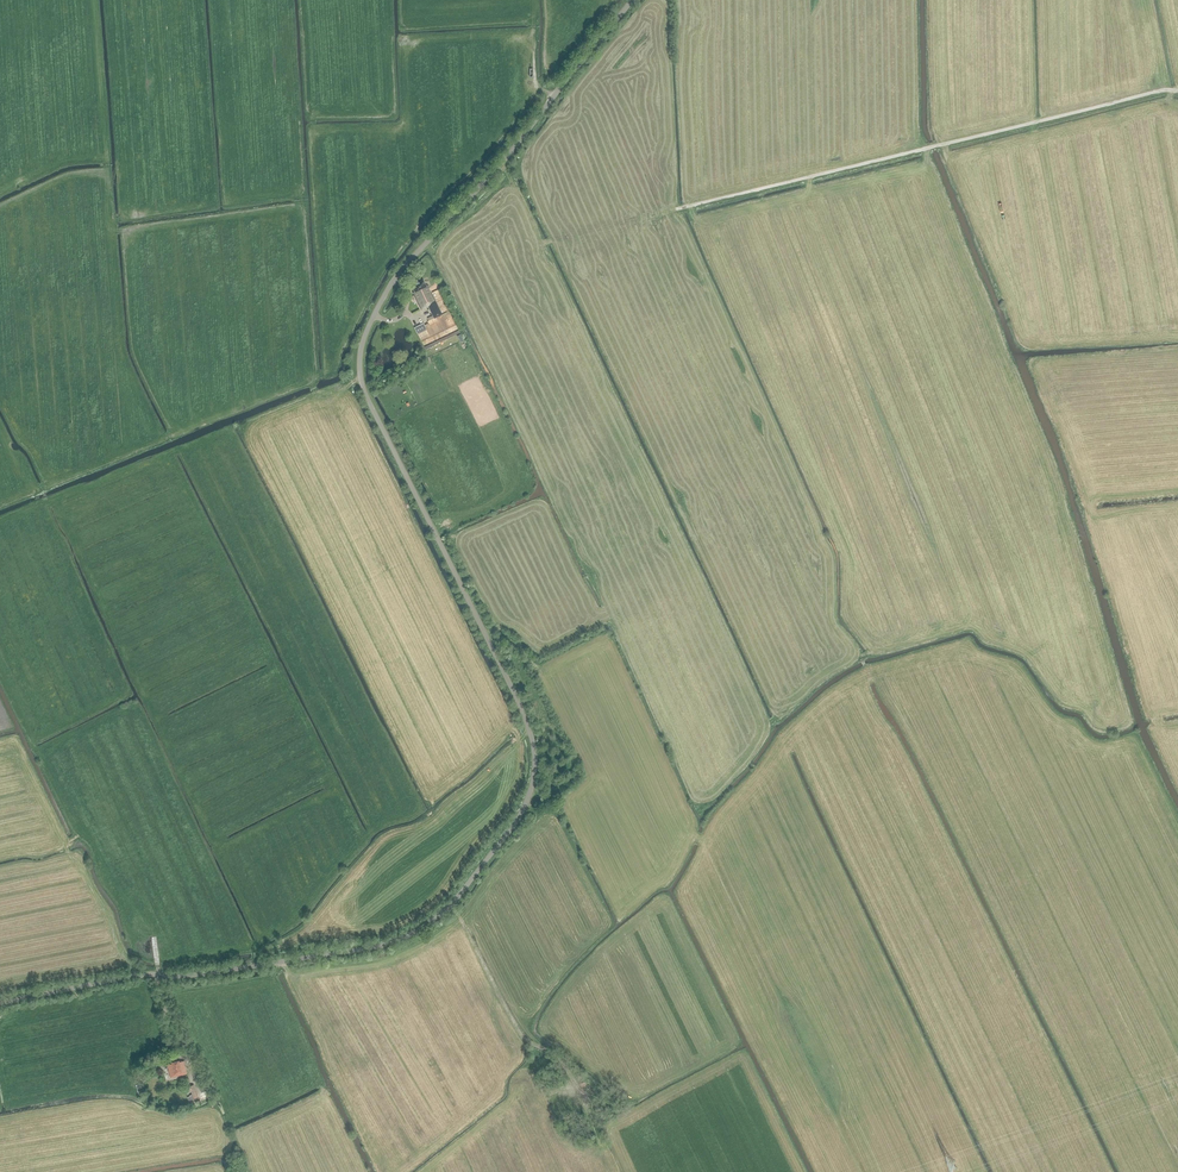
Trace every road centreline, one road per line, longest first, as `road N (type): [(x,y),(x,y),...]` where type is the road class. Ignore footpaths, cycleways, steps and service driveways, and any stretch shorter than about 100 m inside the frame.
road 1 (unclassified): [(0,1004),(105,981),(365,953),(412,940),(453,905),(511,823),(527,797),(525,728),(357,387),(358,343),(403,269),(507,157),(632,0)]

